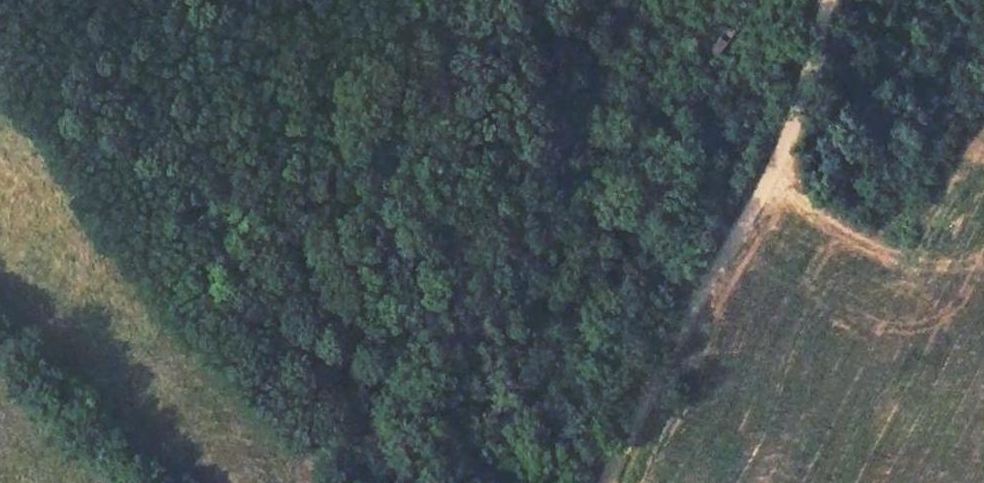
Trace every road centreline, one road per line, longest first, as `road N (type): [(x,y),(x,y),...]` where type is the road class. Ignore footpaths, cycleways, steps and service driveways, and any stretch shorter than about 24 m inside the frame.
road 1 (track): [(608,482),(681,330),(768,190),(828,0)]

